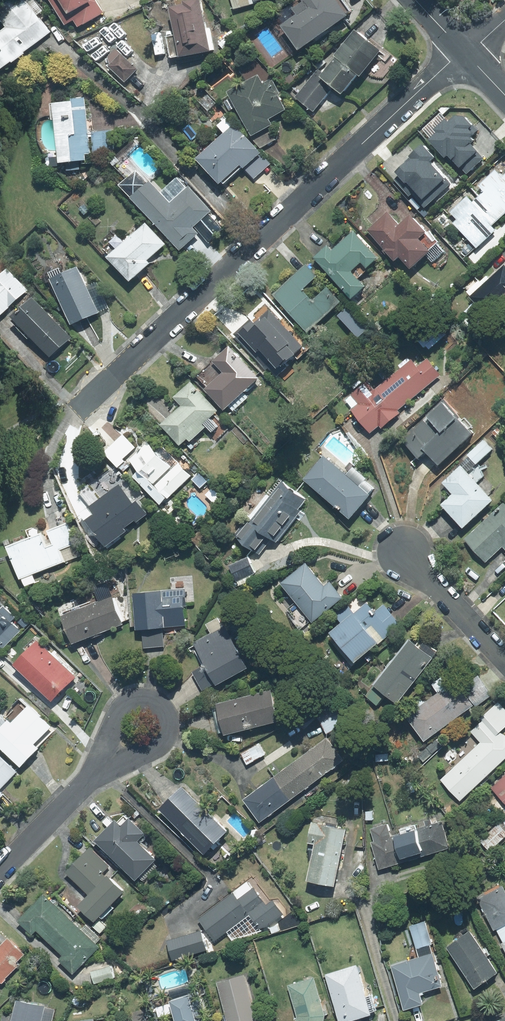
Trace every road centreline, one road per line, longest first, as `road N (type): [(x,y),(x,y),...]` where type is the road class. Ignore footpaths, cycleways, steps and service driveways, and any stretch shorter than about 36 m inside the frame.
road 1 (residential): [(74,412),(466,53)]
road 2 (residential): [(95,774),(123,709),(136,700),(160,707),(168,720),(165,739),(105,771)]
road 3 (residential): [(504,660),(404,550)]
road 4 (residential): [(95,774),(0,871)]

